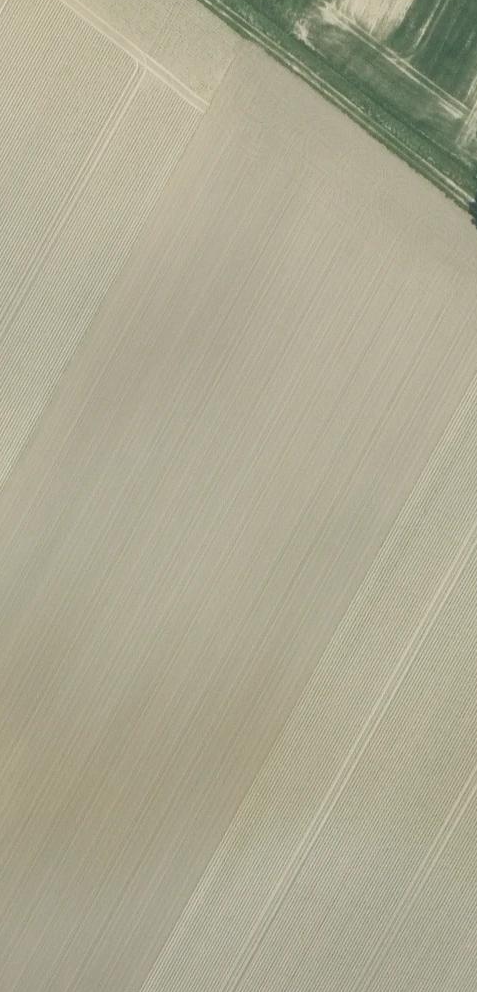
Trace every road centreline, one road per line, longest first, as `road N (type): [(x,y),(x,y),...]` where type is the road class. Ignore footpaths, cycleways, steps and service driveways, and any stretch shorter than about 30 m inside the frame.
road 1 (track): [(219,0),(476,202)]

